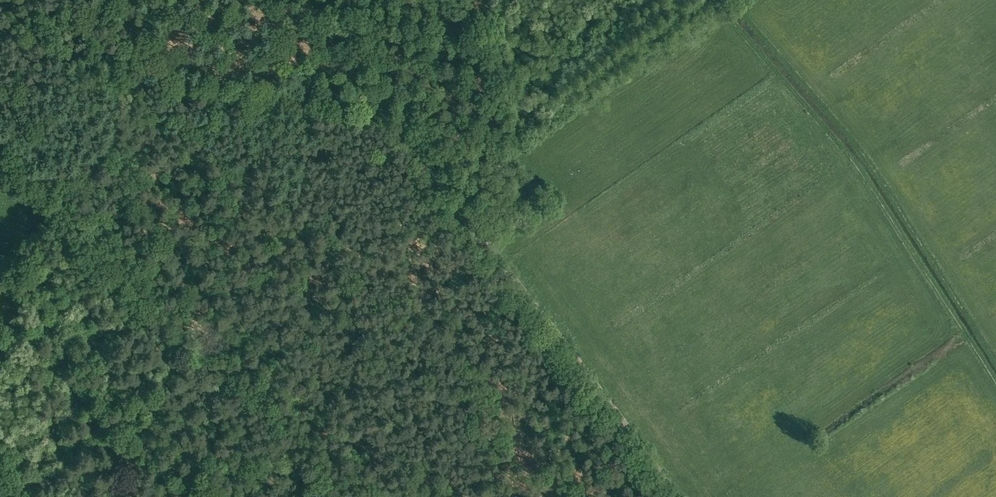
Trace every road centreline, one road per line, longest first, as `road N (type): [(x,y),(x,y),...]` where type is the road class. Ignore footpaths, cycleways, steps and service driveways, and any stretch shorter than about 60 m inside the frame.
road 1 (unclassified): [(677,496),(379,106),(109,74),(24,0)]
road 2 (track): [(467,0),(475,33),(400,98),(390,117)]

